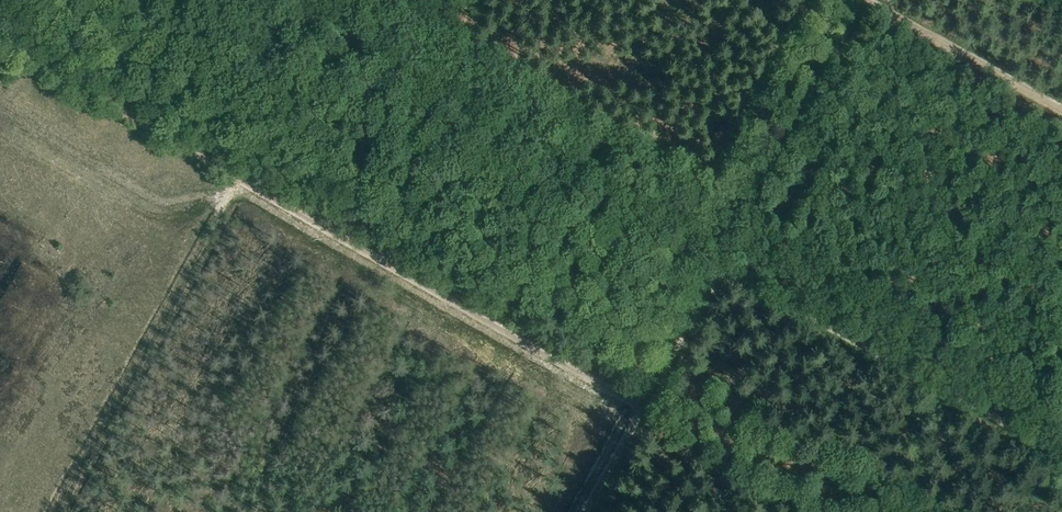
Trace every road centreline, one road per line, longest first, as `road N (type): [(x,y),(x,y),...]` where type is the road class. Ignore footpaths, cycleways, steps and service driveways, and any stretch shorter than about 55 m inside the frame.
road 1 (track): [(587,511),(645,409),(0,42)]
road 2 (track): [(354,0),(718,204)]
road 3 (track): [(724,276),(1061,456)]
road 4 (track): [(862,0),(1061,111)]
road 5 (track): [(645,409),(724,276)]

